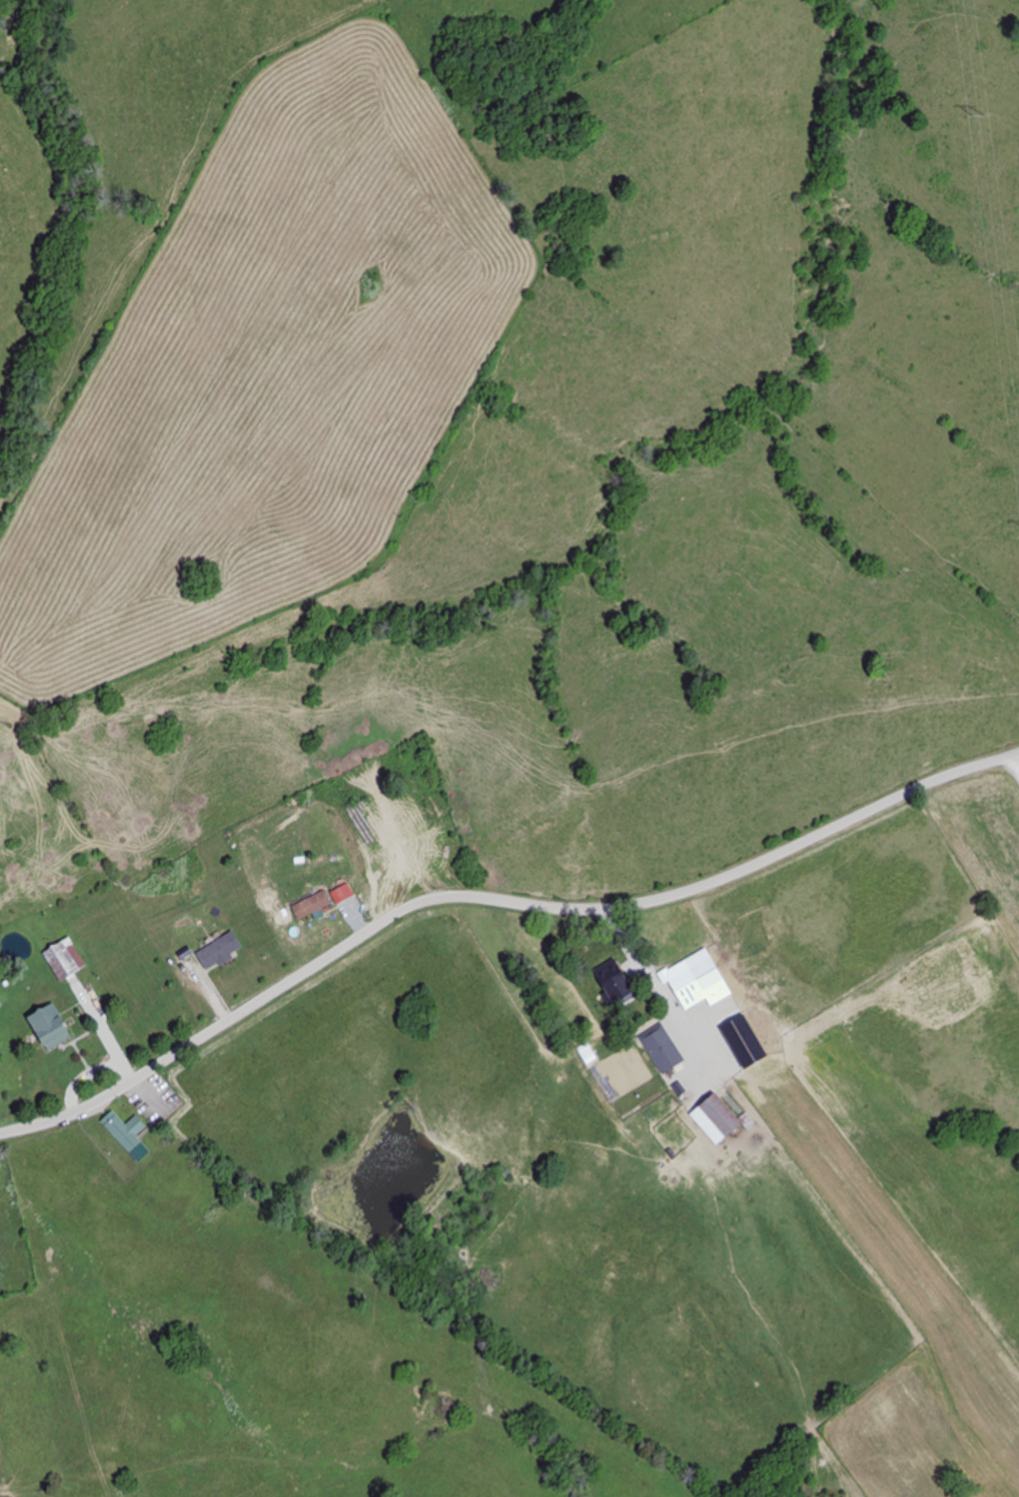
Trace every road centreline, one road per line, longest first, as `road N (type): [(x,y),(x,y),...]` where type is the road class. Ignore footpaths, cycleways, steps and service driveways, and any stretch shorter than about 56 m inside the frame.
road 1 (residential): [(0,1129),(95,1098),(423,900),(469,896),(565,908),(672,894),(930,781),(1018,751)]
road 2 (residential): [(585,907),(616,1045),(761,1236),(836,1352),(864,1420),(908,1441),(1018,1418)]

